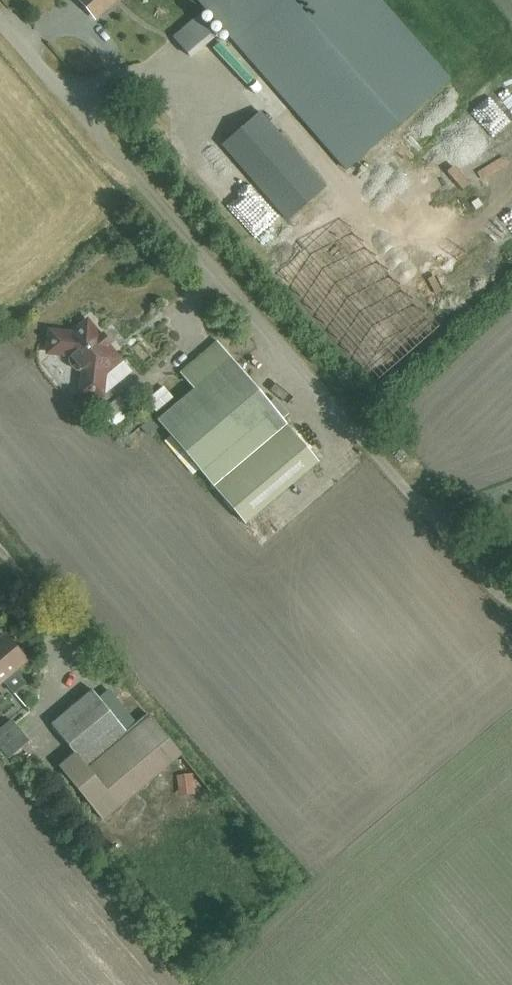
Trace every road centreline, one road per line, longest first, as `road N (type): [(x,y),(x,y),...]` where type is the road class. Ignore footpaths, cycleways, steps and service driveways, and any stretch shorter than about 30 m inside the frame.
road 1 (unclassified): [(511,602),(0,21)]

